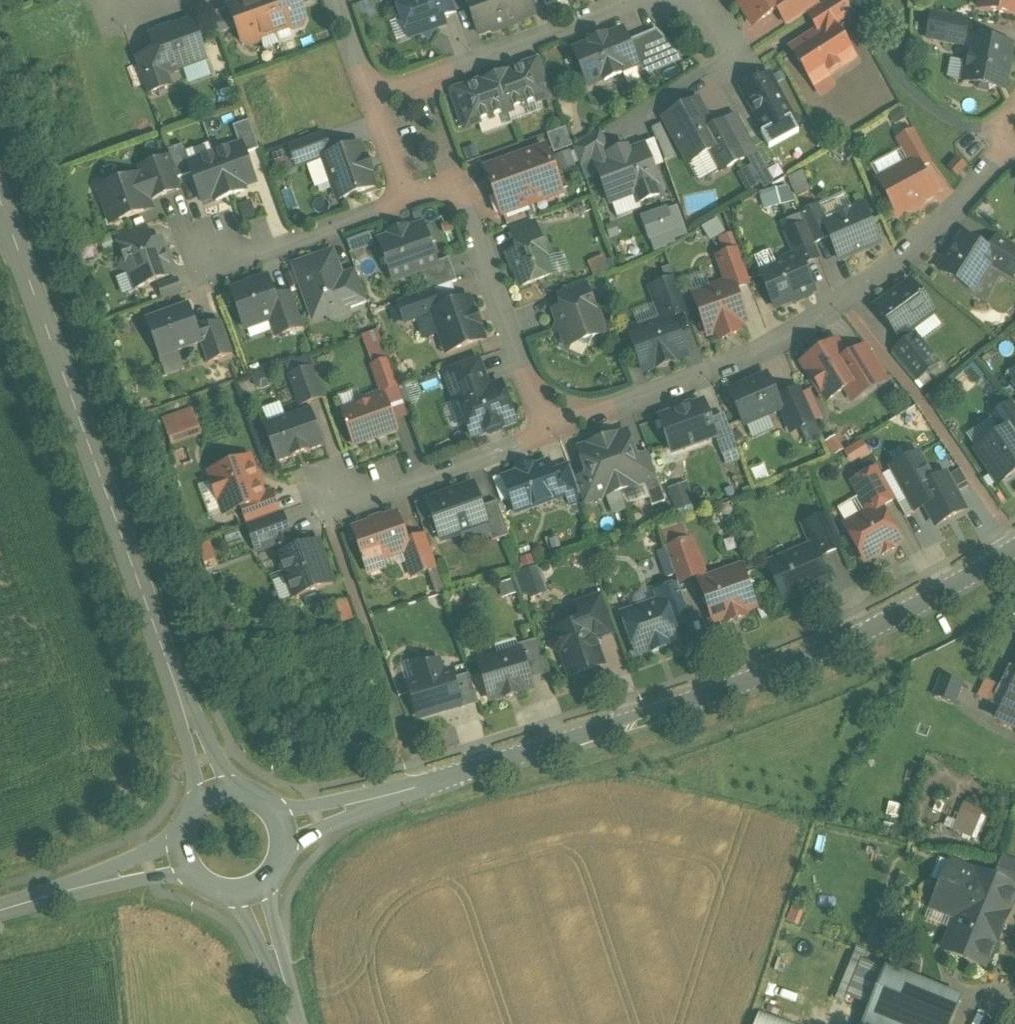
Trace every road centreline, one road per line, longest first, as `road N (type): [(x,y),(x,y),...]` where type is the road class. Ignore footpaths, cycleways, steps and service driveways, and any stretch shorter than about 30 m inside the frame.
road 1 (tertiary): [(1014,546),(822,654),(762,677),(462,774),(281,822)]
road 2 (tertiary): [(216,793),(0,199)]
road 3 (residential): [(550,434),(714,376),(812,326),(905,259),(1014,136)]
road 4 (residential): [(459,184),(550,434)]
road 5 (residential): [(322,488),(398,487),(550,434)]
road 6 (residential): [(421,82),(632,0)]
road 7 (residential): [(223,248),(261,252),(408,201)]
road 8 (tertiary): [(0,909),(181,855)]
road 9 (residential): [(252,891),(300,1023)]

